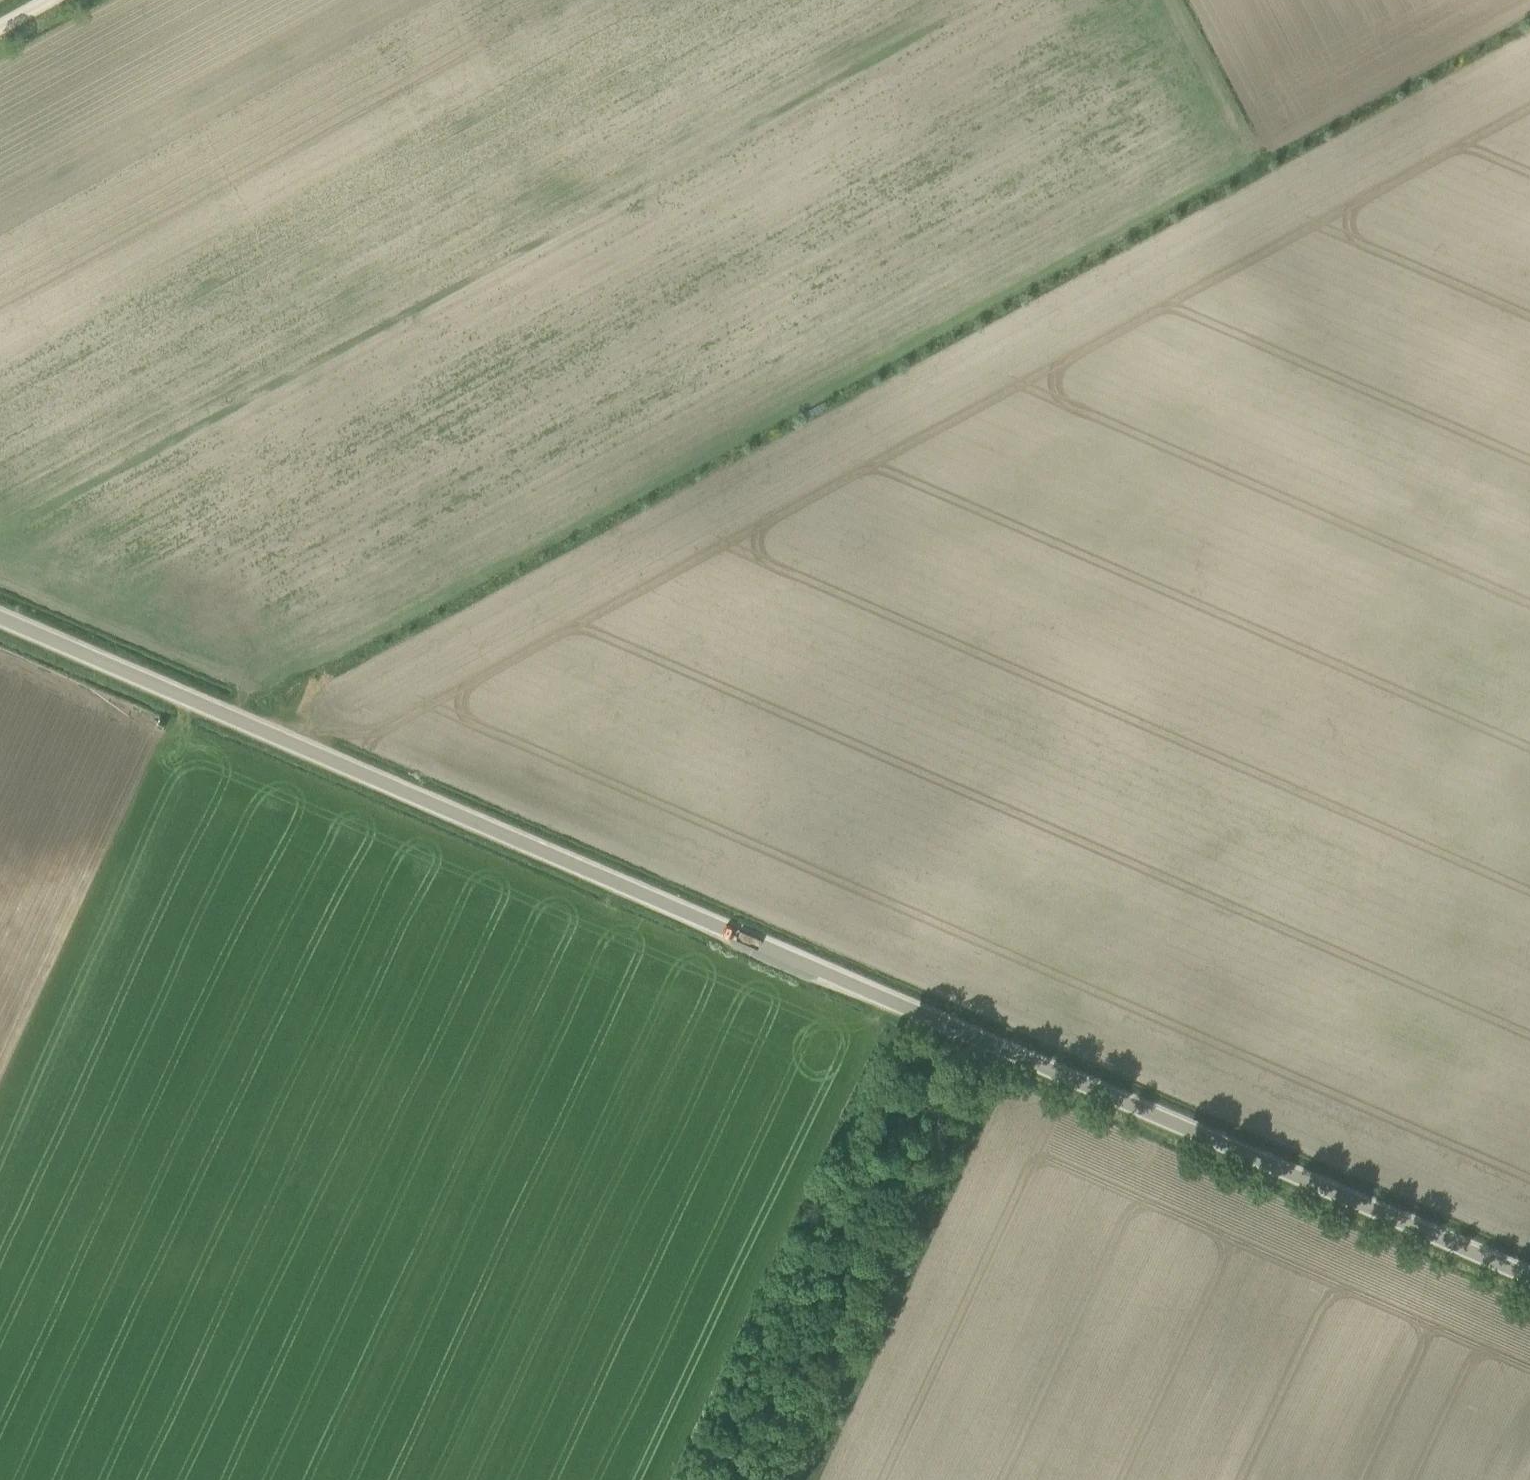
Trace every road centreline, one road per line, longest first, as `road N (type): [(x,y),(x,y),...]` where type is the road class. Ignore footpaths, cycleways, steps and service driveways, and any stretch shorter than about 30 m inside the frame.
road 1 (unclassified): [(1529,1288),(0,622)]

